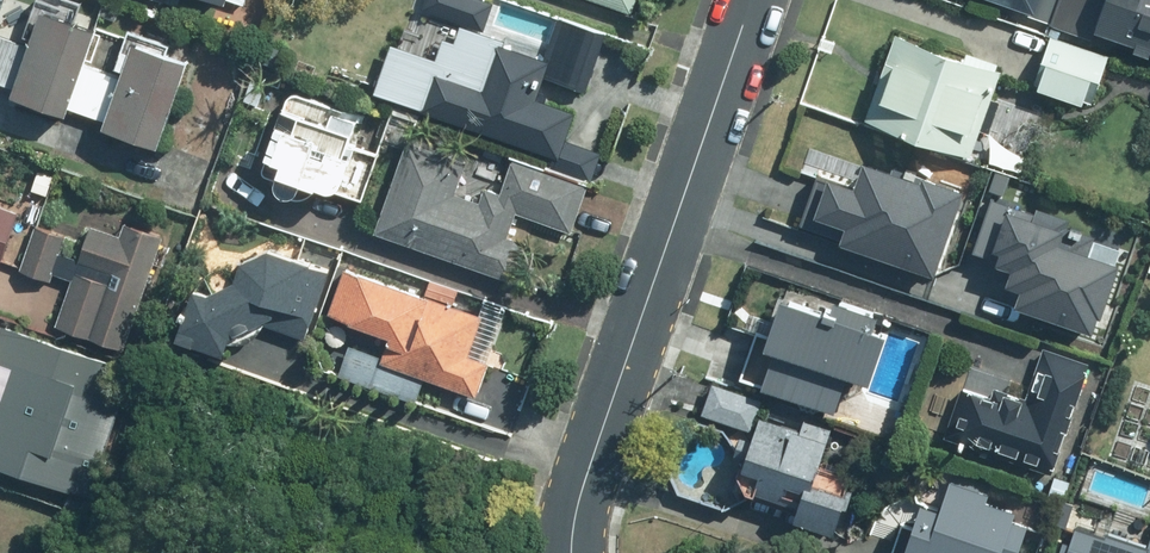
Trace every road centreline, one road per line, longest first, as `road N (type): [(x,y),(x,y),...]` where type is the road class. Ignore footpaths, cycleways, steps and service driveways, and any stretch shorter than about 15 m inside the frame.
road 1 (residential): [(572,552),(575,506),(751,0)]

